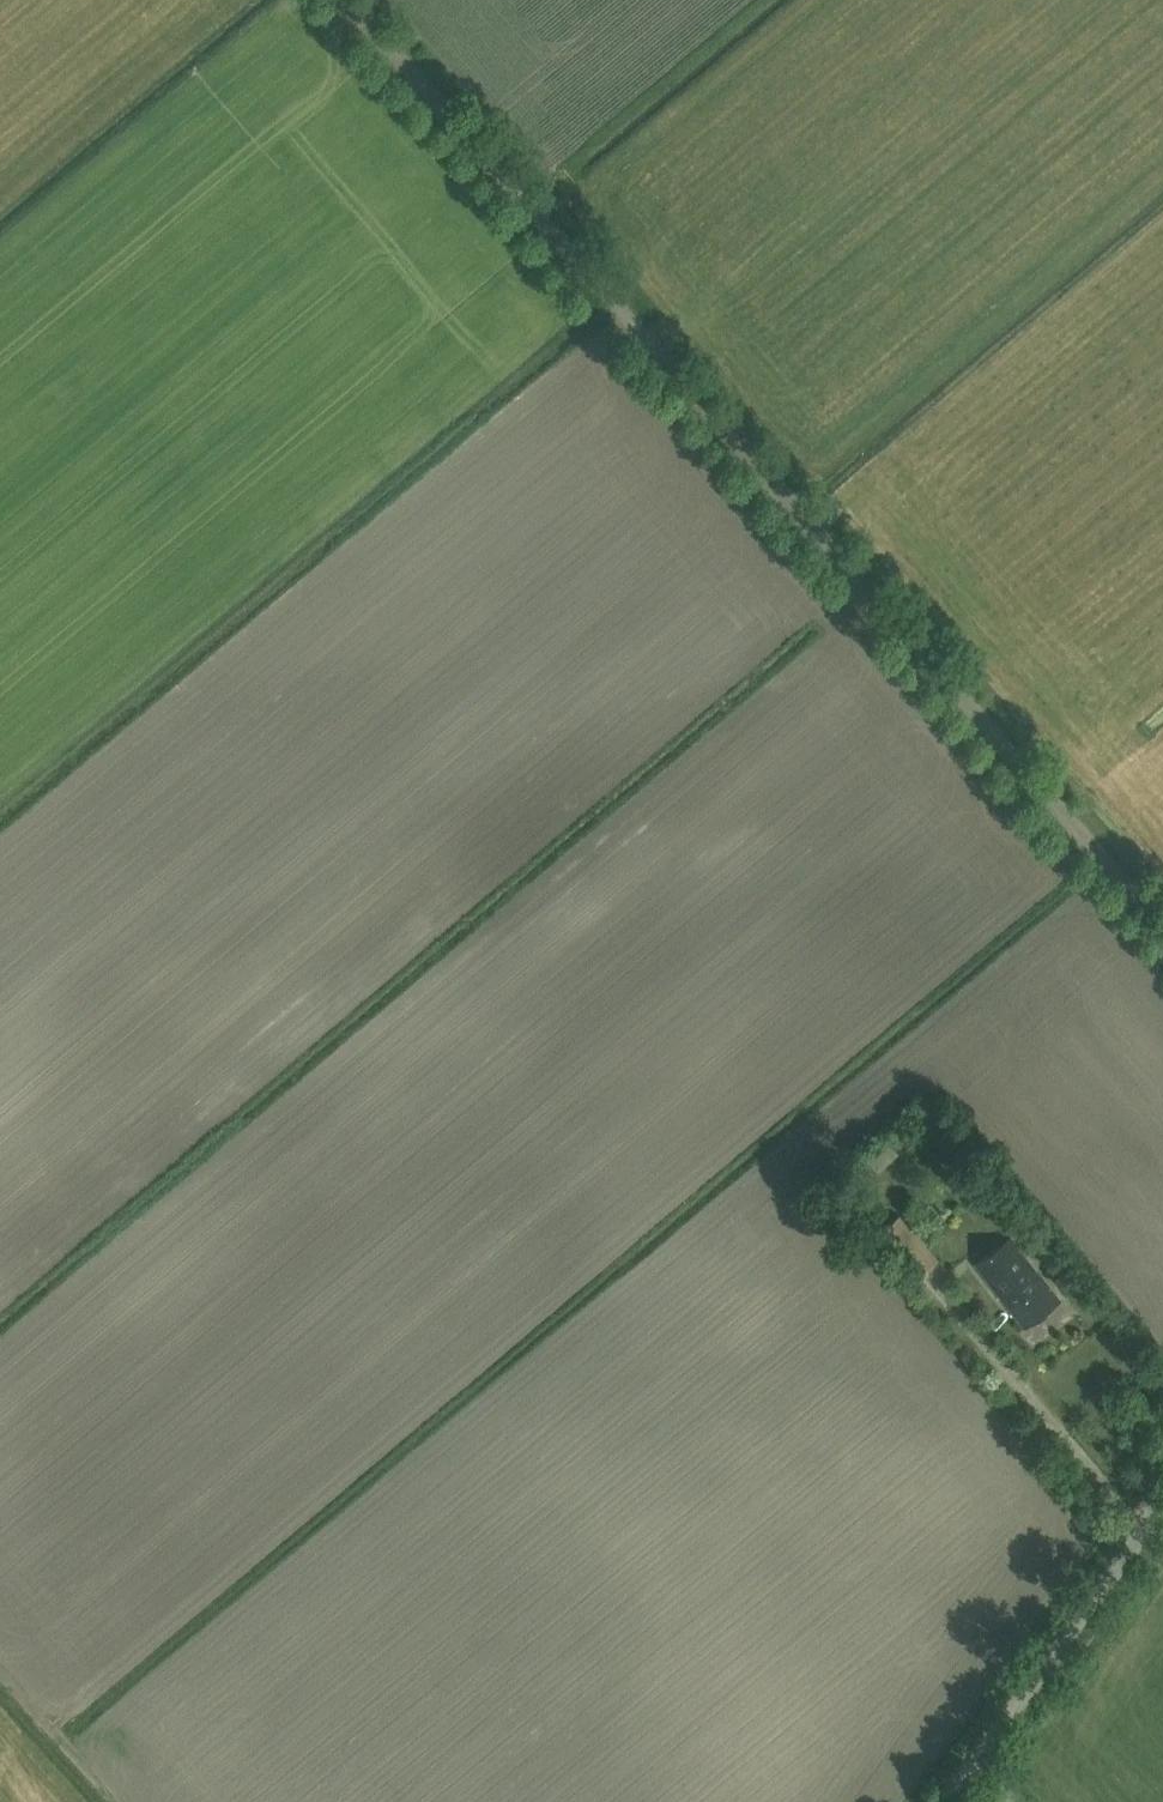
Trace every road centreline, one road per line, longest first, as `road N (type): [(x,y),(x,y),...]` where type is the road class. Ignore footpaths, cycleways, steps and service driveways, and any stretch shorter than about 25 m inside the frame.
road 1 (unclassified): [(1162,926),(345,0)]
road 2 (unclassified): [(946,1801),(1162,1510)]

